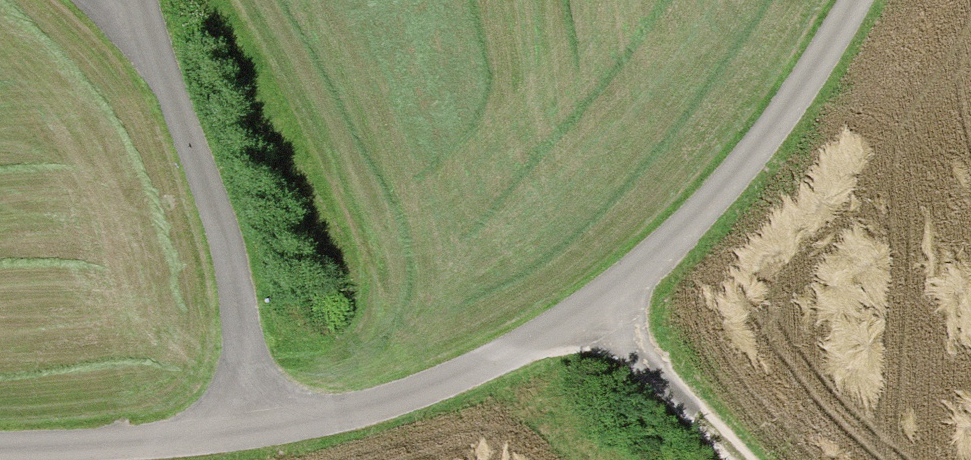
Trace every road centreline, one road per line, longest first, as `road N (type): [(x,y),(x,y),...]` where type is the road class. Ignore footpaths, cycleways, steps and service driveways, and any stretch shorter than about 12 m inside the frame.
road 1 (unclassified): [(264,430),(393,407),(603,305),(742,178),(861,0)]
road 2 (unclassified): [(264,430),(259,343),(153,47),(144,0)]
road 3 (track): [(603,305),(734,459)]
road 4 (unclassified): [(111,459),(175,457),(264,430)]

